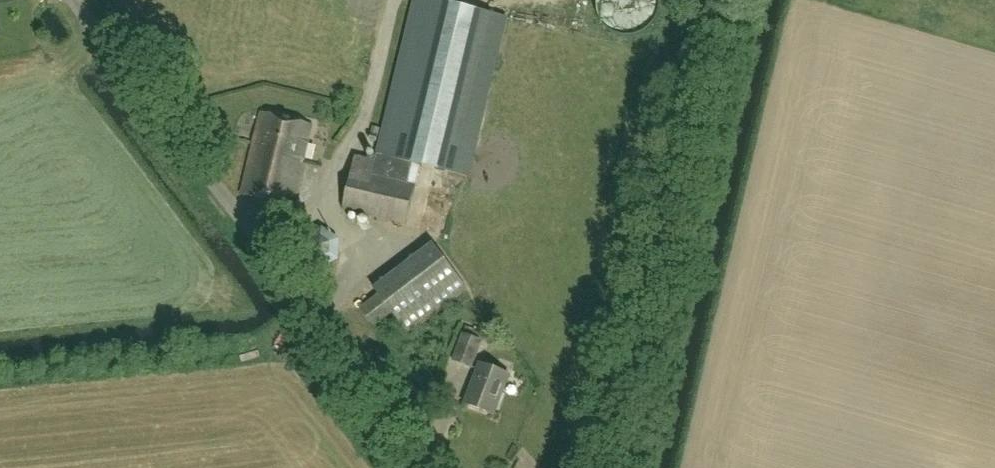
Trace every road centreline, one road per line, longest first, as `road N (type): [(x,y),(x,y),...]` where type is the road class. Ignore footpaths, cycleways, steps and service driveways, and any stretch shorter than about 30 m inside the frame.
road 1 (unclassified): [(440,467),(70,0)]
road 2 (unclassified): [(611,467),(712,0)]

